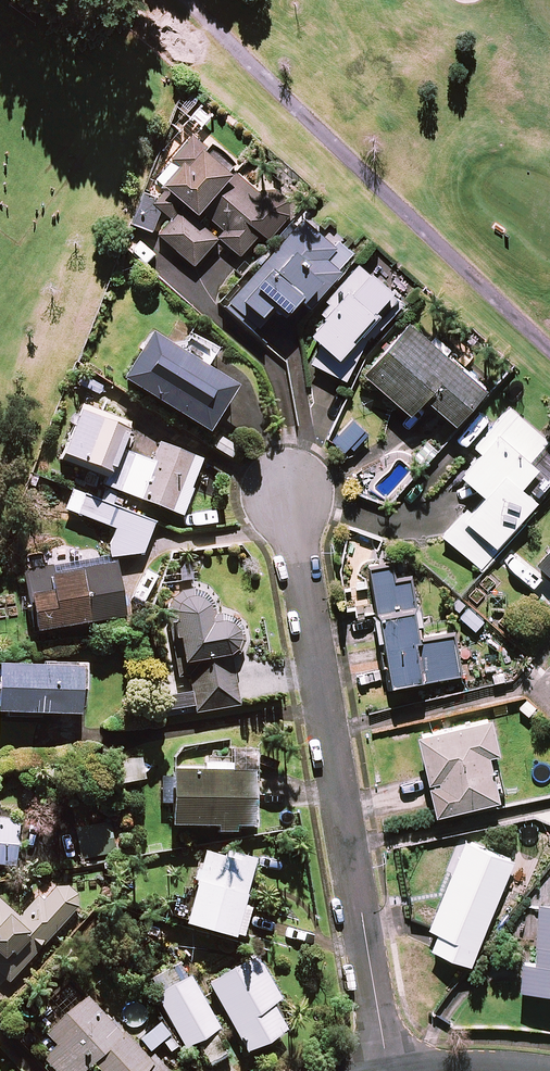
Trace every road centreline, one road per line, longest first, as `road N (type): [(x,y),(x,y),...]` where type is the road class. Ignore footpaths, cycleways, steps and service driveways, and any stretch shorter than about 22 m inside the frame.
road 1 (residential): [(291,495),(388,1070)]

